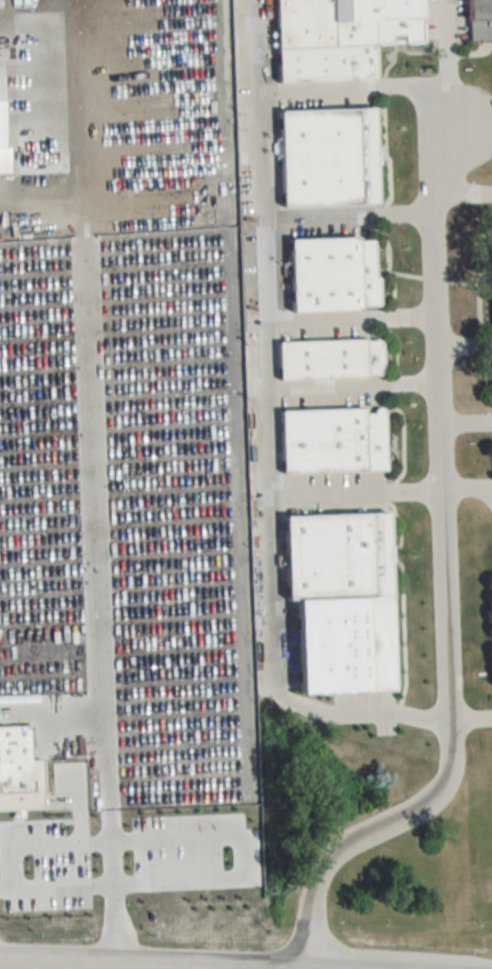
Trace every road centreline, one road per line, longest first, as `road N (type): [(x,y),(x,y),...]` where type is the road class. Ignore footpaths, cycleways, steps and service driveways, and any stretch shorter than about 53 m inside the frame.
road 1 (residential): [(314,967),(316,899),(326,867),(435,801),(451,777),(435,217),(437,159),(454,125)]
road 2 (tertiary): [(353,968),(0,955)]

